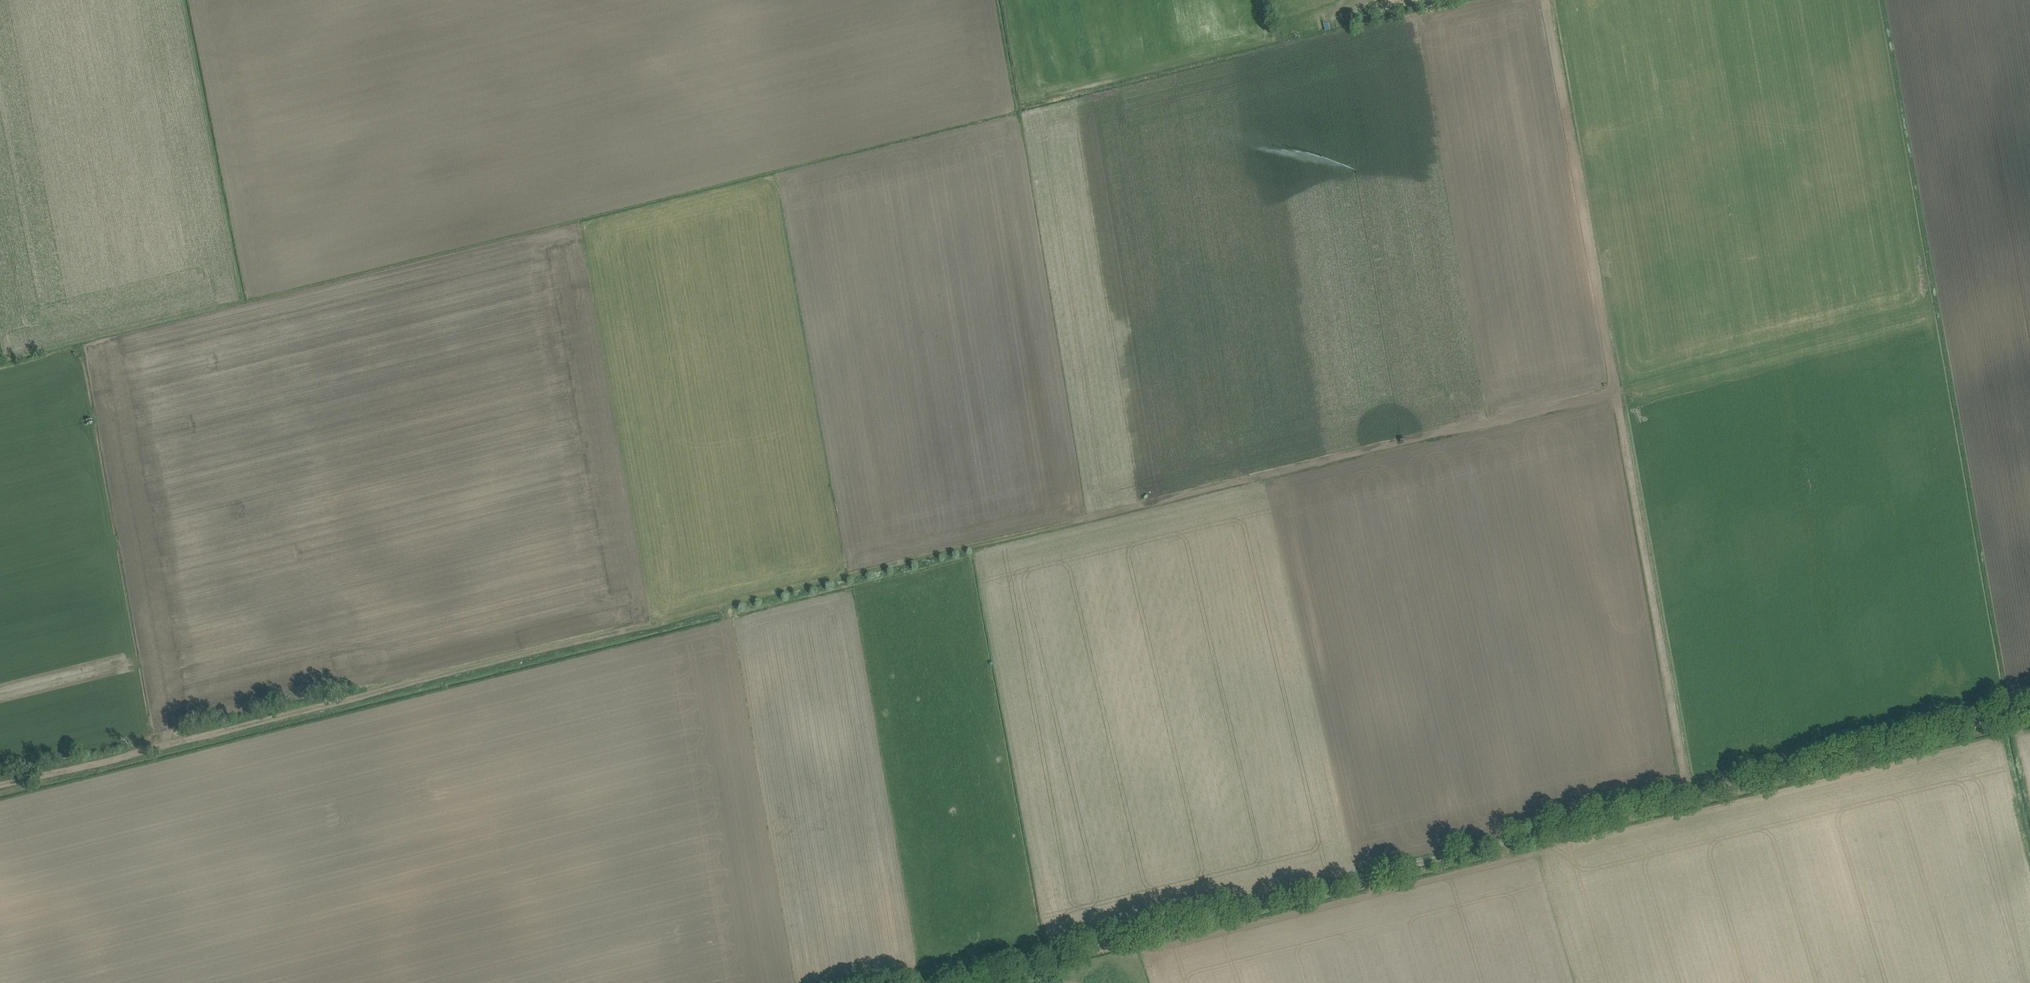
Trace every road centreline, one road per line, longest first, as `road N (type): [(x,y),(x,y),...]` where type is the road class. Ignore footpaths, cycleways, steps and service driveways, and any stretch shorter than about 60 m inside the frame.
road 1 (track): [(2029,718),(957,979)]
road 2 (track): [(1548,0),(1694,800)]

